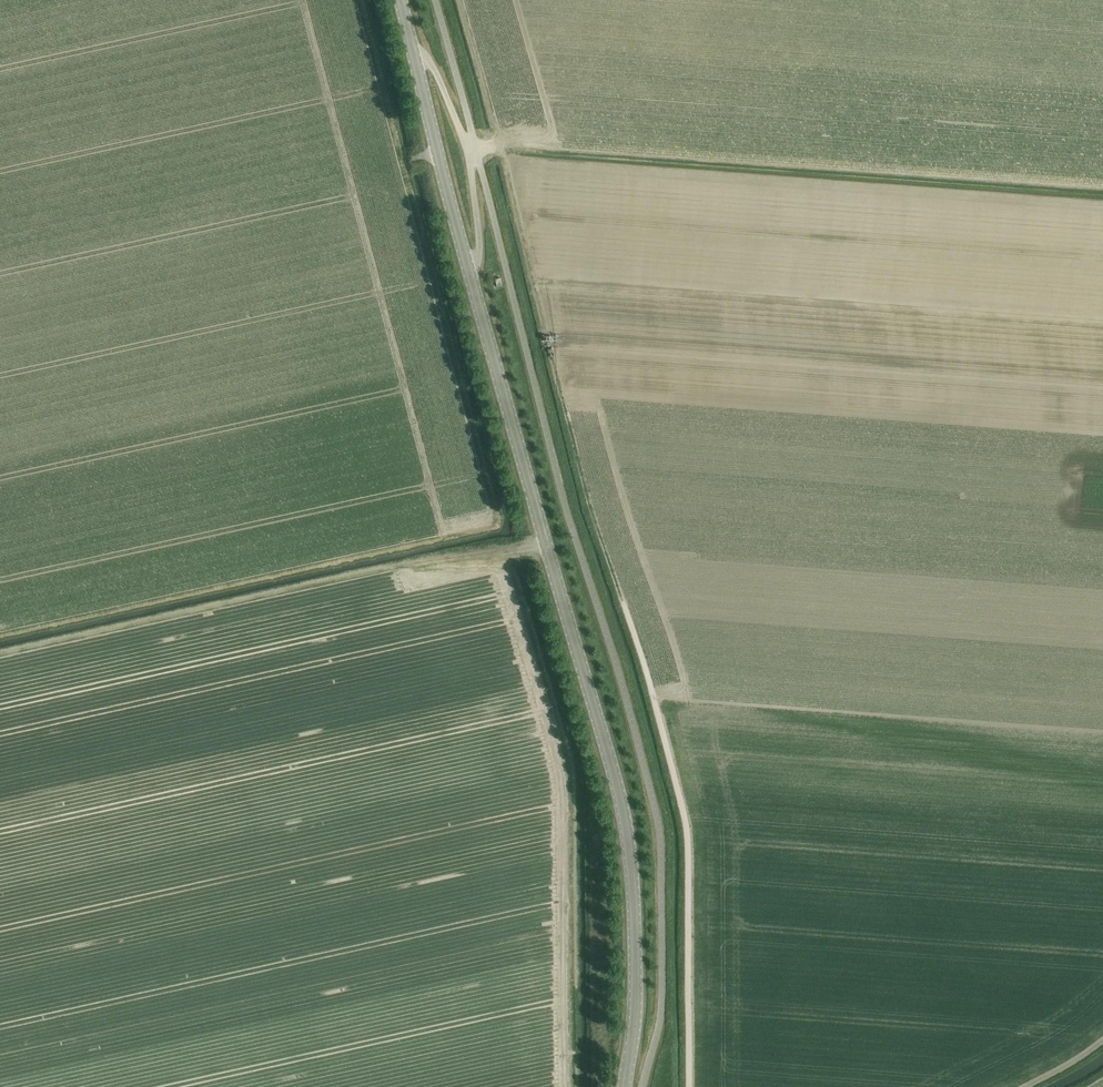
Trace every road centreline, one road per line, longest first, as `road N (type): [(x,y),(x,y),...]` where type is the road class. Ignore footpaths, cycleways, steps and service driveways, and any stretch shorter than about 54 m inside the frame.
road 1 (secondary): [(624,1086),(636,944),(623,810),(400,0)]

